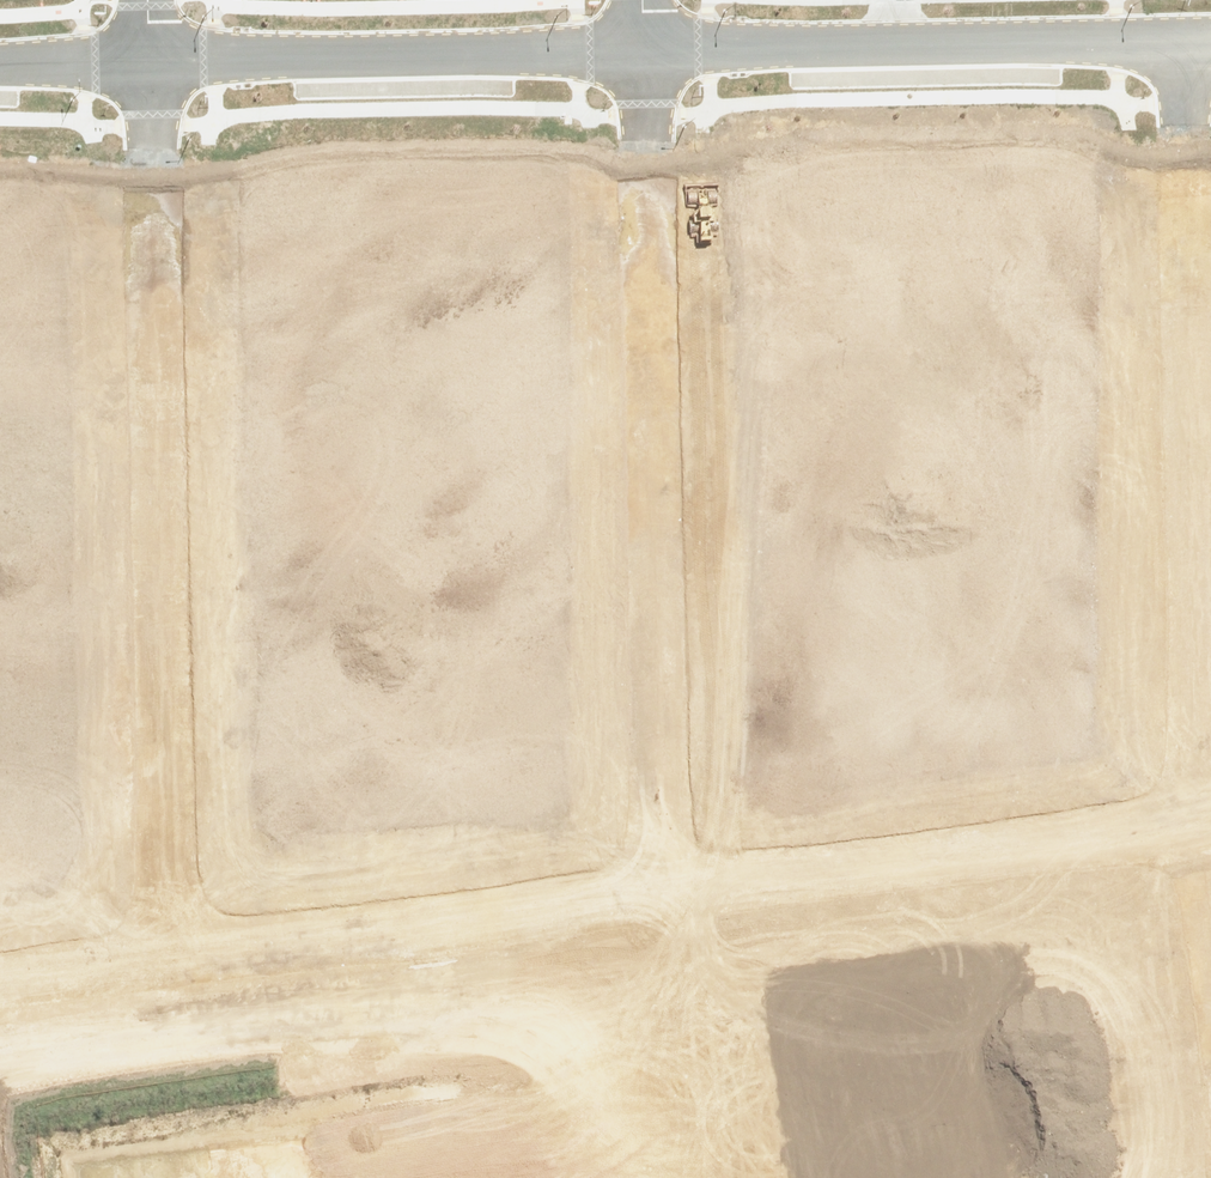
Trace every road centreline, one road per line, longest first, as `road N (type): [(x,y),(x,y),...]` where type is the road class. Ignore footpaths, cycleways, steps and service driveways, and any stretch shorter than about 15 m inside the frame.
road 1 (residential): [(670,905),(652,55)]
road 2 (residential): [(172,970),(156,350)]
road 3 (residential): [(670,905),(1210,828)]
road 4 (residential): [(652,55),(148,64)]
road 5 (residential): [(172,970),(670,905)]
road 6 (residential): [(1210,696),(1201,324)]
road 7 (residential): [(915,52),(920,396)]
road 8 (residential): [(156,350),(148,64)]
road 9 (residential): [(1201,324),(1193,46)]
road 10 (residential): [(1193,46),(915,52)]
road 11 (residential): [(895,53),(652,55)]
road 12 (residential): [(0,993),(172,970)]
road 13 (residential): [(0,353),(156,350)]
road 14 (residential): [(148,64),(0,66)]

